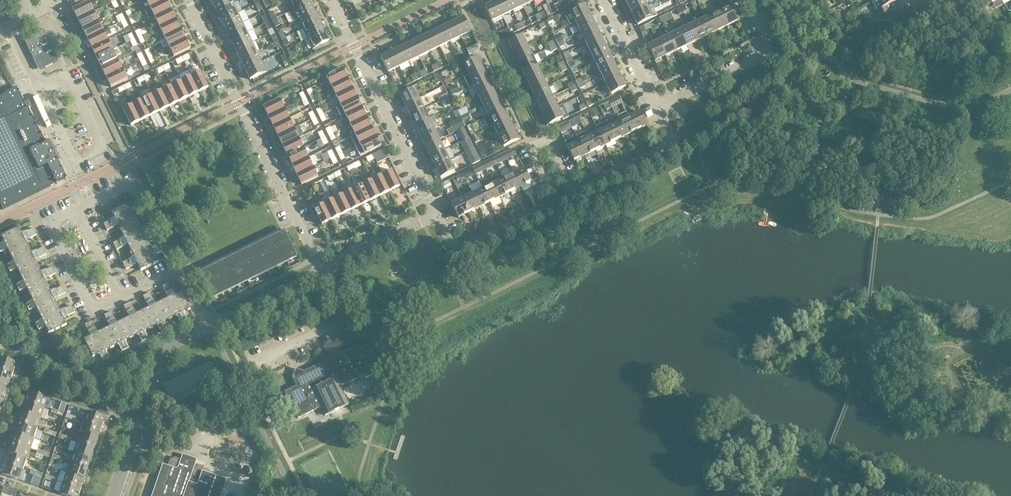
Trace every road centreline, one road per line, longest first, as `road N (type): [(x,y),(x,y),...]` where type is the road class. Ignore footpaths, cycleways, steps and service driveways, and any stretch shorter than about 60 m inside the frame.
road 1 (residential): [(436,219),(454,245),(470,248),(675,150),(657,104)]
road 2 (residential): [(323,273),(188,0)]
road 3 (residential): [(436,219),(330,0)]
road 4 (residential): [(211,329),(165,356),(116,495)]
road 5 (residential): [(323,273),(436,219)]

